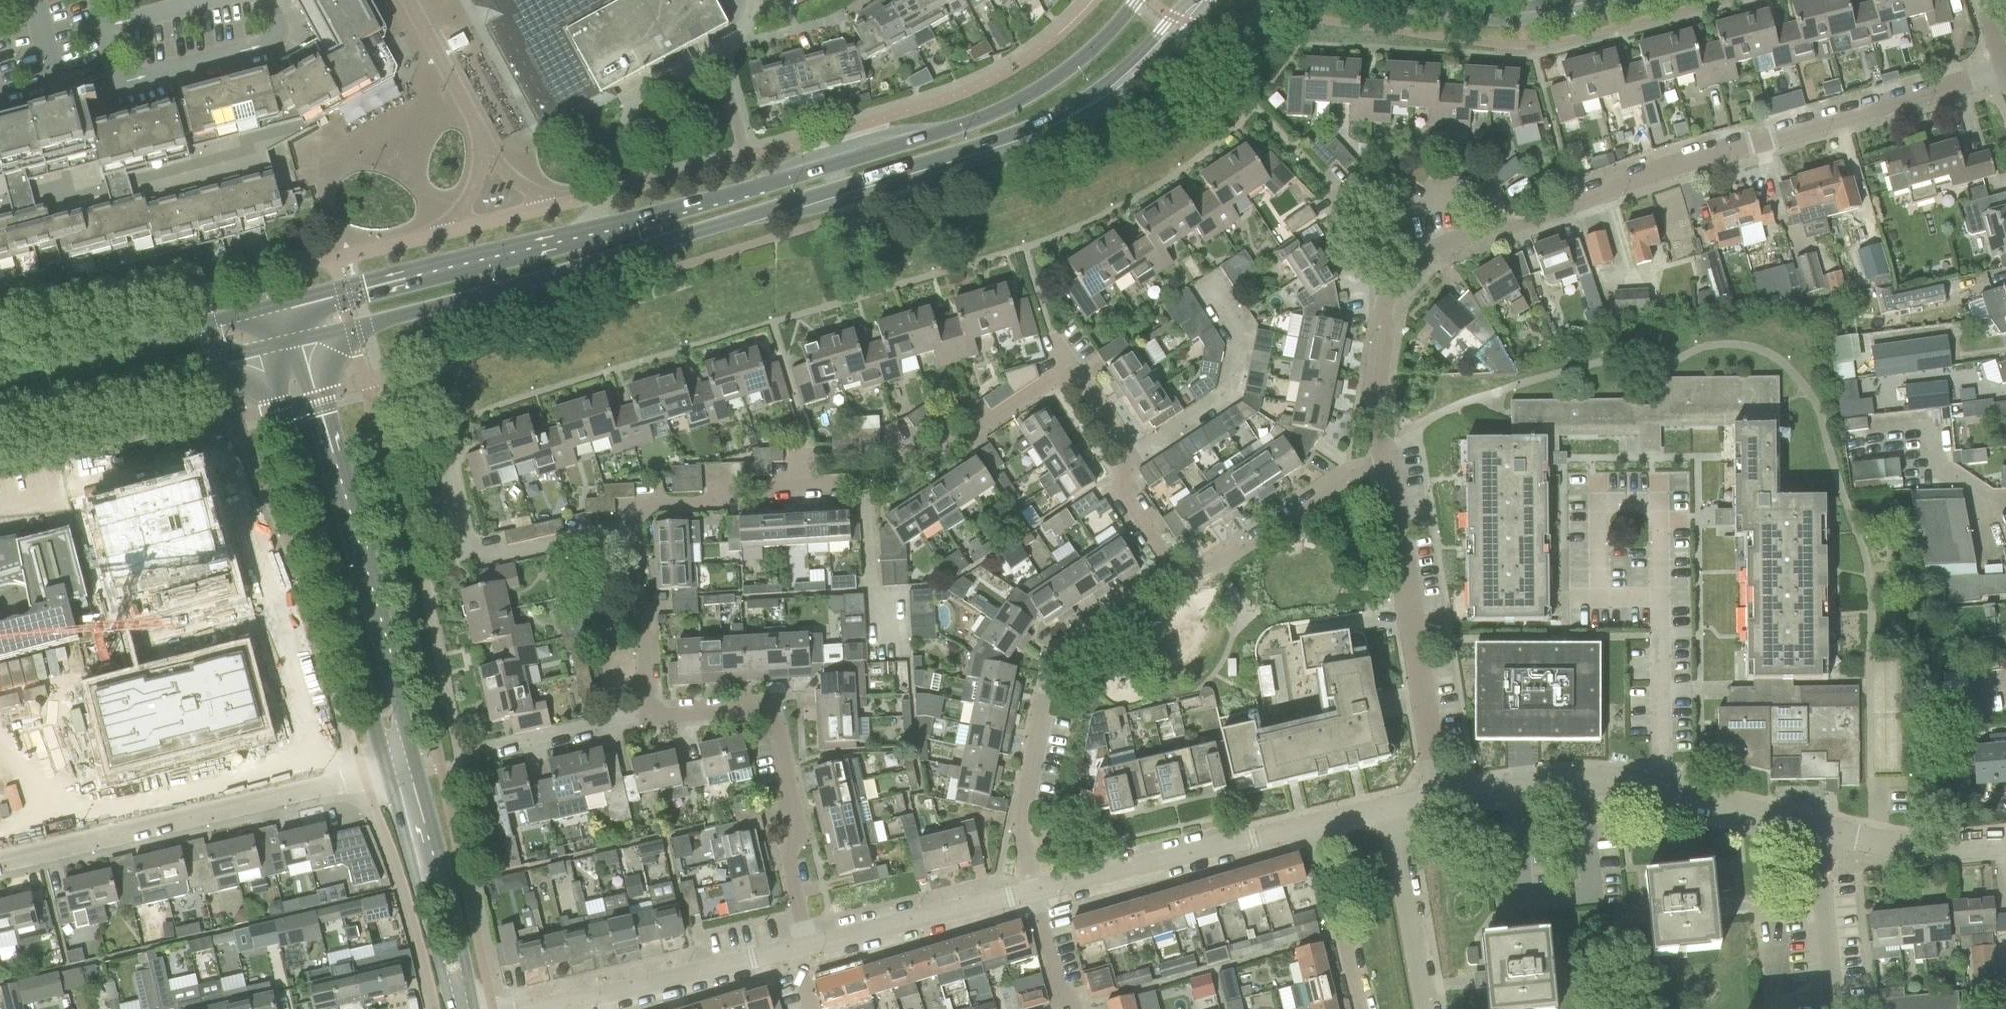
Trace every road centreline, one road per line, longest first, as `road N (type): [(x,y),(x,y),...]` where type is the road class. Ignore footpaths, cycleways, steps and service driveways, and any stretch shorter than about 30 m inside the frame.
road 1 (secondary): [(303,347),(1022,139),(1102,94),(1187,0)]
road 2 (secondary): [(1138,0),(1052,82),(969,125),(272,312)]
road 3 (residential): [(1183,580),(1078,398),(1061,388),(870,488),(635,511),(635,535)]
road 4 (residential): [(1514,228),(1621,184),(2005,72)]
road 5 (secondary): [(269,356),(357,704),(402,778)]
road 6 (secondary): [(402,778),(392,656),(303,347)]
road 7 (residential): [(0,867),(402,778)]
road 8 (residential): [(1436,784),(1628,779),(1829,828)]
road 9 (residential): [(1034,891),(1027,807),(1052,693),(1084,644),(1183,580)]
road 10 (residential): [(647,726),(748,706),(773,719),(816,943)]
road 11 (residential): [(1390,474),(1379,361),(1384,320),(1406,284),(1443,258),(1514,228)]
road 12 (residential): [(1436,784),(1390,474)]
road 13 (residential): [(1034,891),(1318,825)]
road 14 (residential): [(635,535),(478,564),(457,539),(435,450)]
road 15 (tertiary): [(272,312),(0,382)]
road 16 (tertiary): [(0,423),(269,356)]
road 17 (residential): [(533,1008),(793,947)]
road 18 (residential): [(1183,580),(1346,483),(1390,474)]
road 19 (residential): [(816,943),(1034,891)]
road 20 (residential): [(1422,1008),(1385,809)]
road 21 (tertiary): [(1397,0),(1485,15),(1593,0)]
road 22 (residential): [(1514,228),(1479,205),(1357,194),(1331,214)]
road 23 (residential): [(647,726),(635,535)]
road 24 (residential): [(1318,825),(1361,1008)]
road 25 (residential): [(1838,1008),(1829,828)]
road 26 (residential): [(1829,828),(1890,837),(2005,836)]
road 27 (residential): [(520,754),(647,726)]
road 28 (residential): [(1074,1008),(1052,966),(1034,891)]
road 29 (secondary): [(471,1008),(449,914),(432,893)]

